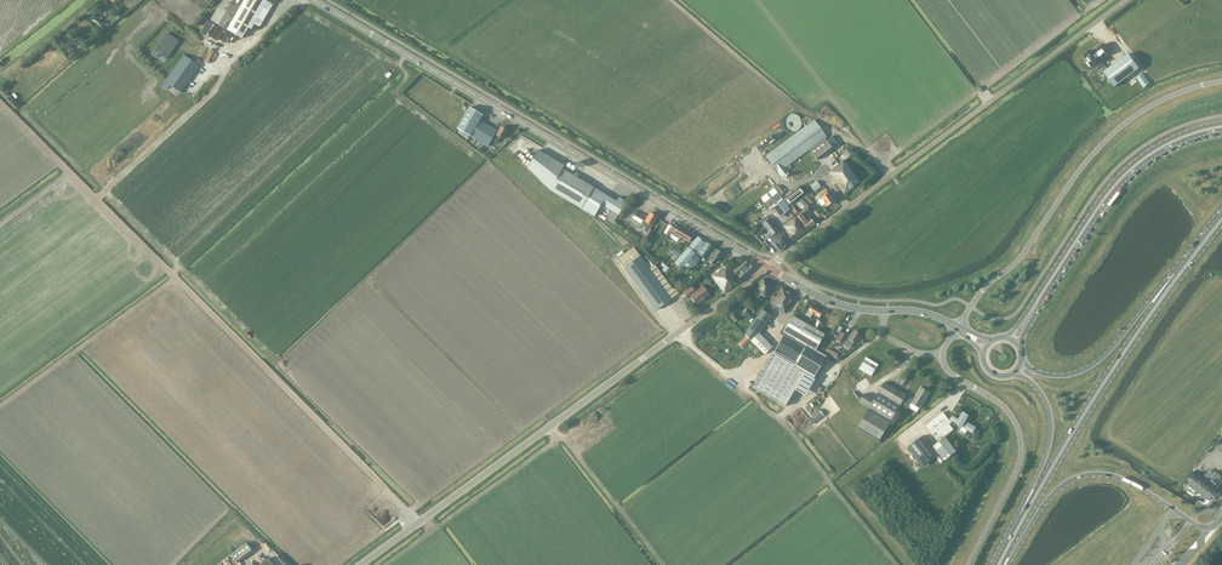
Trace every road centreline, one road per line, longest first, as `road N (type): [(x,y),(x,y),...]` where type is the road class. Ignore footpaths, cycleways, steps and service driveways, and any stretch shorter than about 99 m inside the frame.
road 1 (secondary): [(766,266),(314,0)]
road 2 (unclassified): [(360,564),(766,266)]
road 3 (unclassified): [(766,266),(1125,0)]
road 4 (primary): [(1001,564),(1086,415),(1221,223)]
road 5 (unclassified): [(1221,81),(1164,99),(1109,137),(957,328)]
road 6 (primary): [(1221,123),(1155,147),(1114,181),(1004,338)]
road 7 (primary): [(1019,347),(1128,177),(1175,145),(1221,131)]
road 8 (primary): [(1175,274),(1022,512)]
road 9 (primary): [(1006,564),(1049,497),(1089,474),(1127,481),(1207,529)]
road 10 (unclassified): [(958,378),(1008,411),(1021,447),(967,564)]
road 11 (secondary): [(957,328),(917,312),(834,303),(766,266)]
road 12 (primary): [(1175,274),(1087,369),(1047,375),(1022,362)]
road 13 (primary): [(1014,373),(1040,392),(1051,421),(1022,512)]

